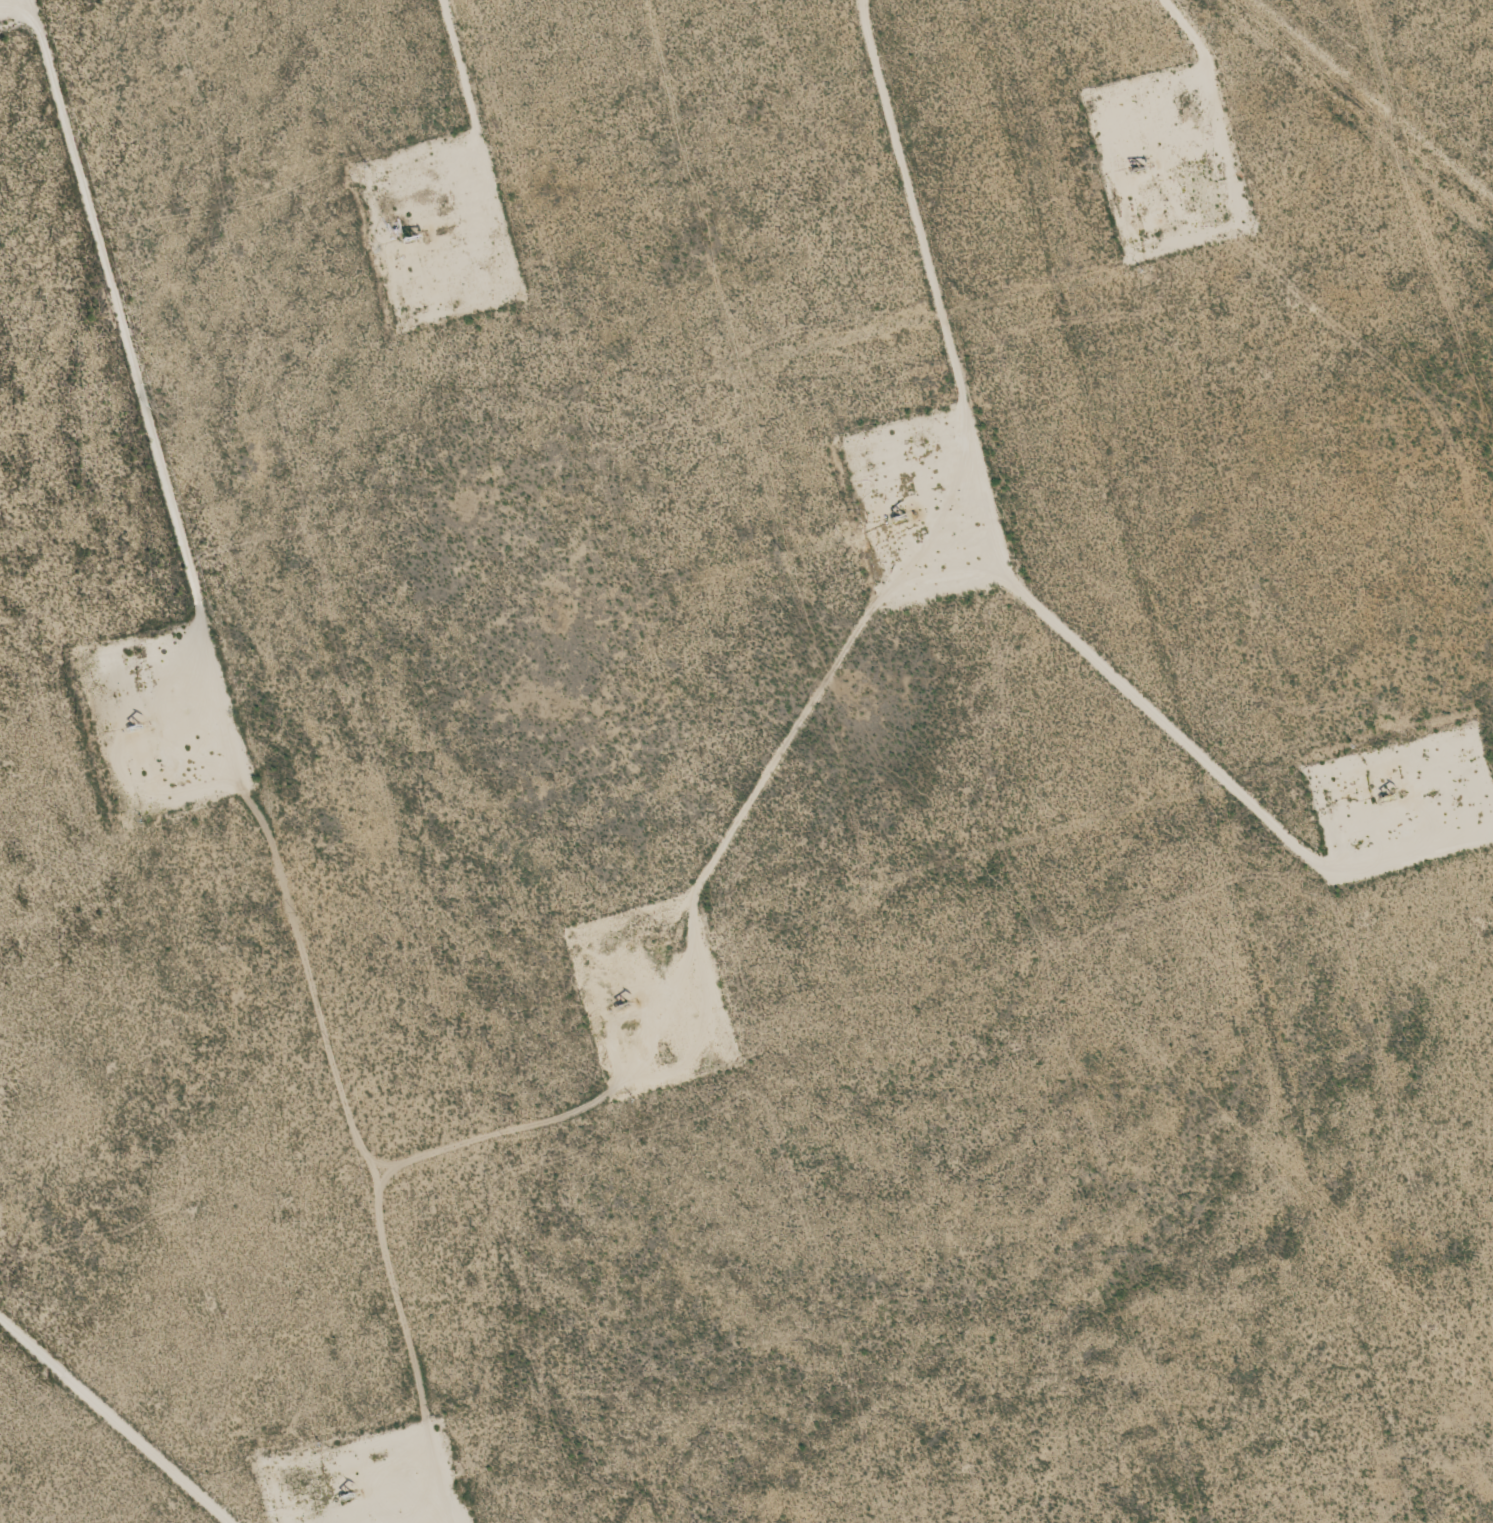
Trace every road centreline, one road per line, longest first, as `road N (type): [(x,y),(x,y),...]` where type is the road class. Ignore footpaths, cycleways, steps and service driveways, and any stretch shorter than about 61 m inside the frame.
road 1 (track): [(0,1312),(242,1522)]

